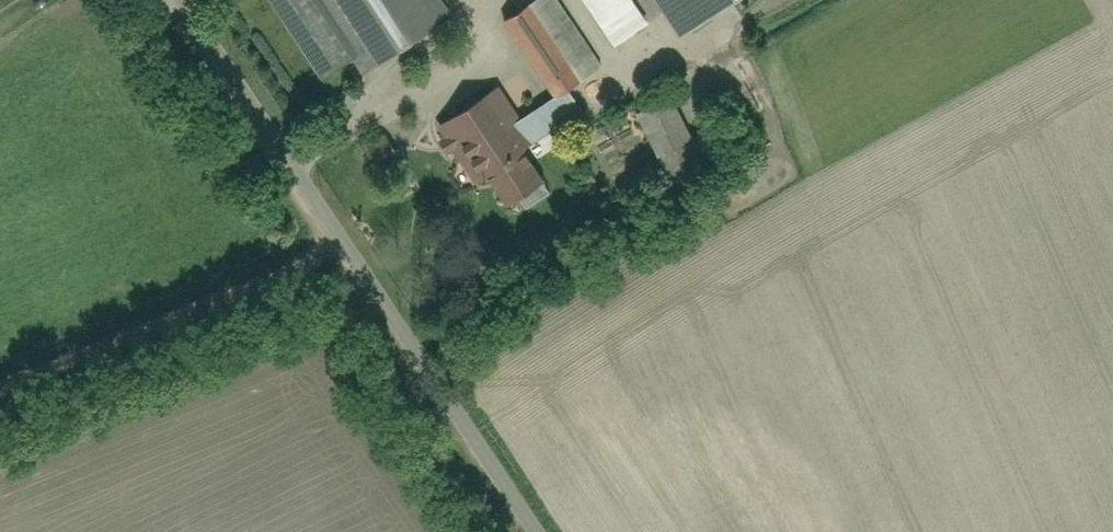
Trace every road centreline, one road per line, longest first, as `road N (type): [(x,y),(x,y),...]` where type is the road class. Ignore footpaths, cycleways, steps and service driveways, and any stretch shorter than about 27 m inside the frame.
road 1 (unclassified): [(541,531),(185,0)]
road 2 (track): [(352,245),(0,390)]

